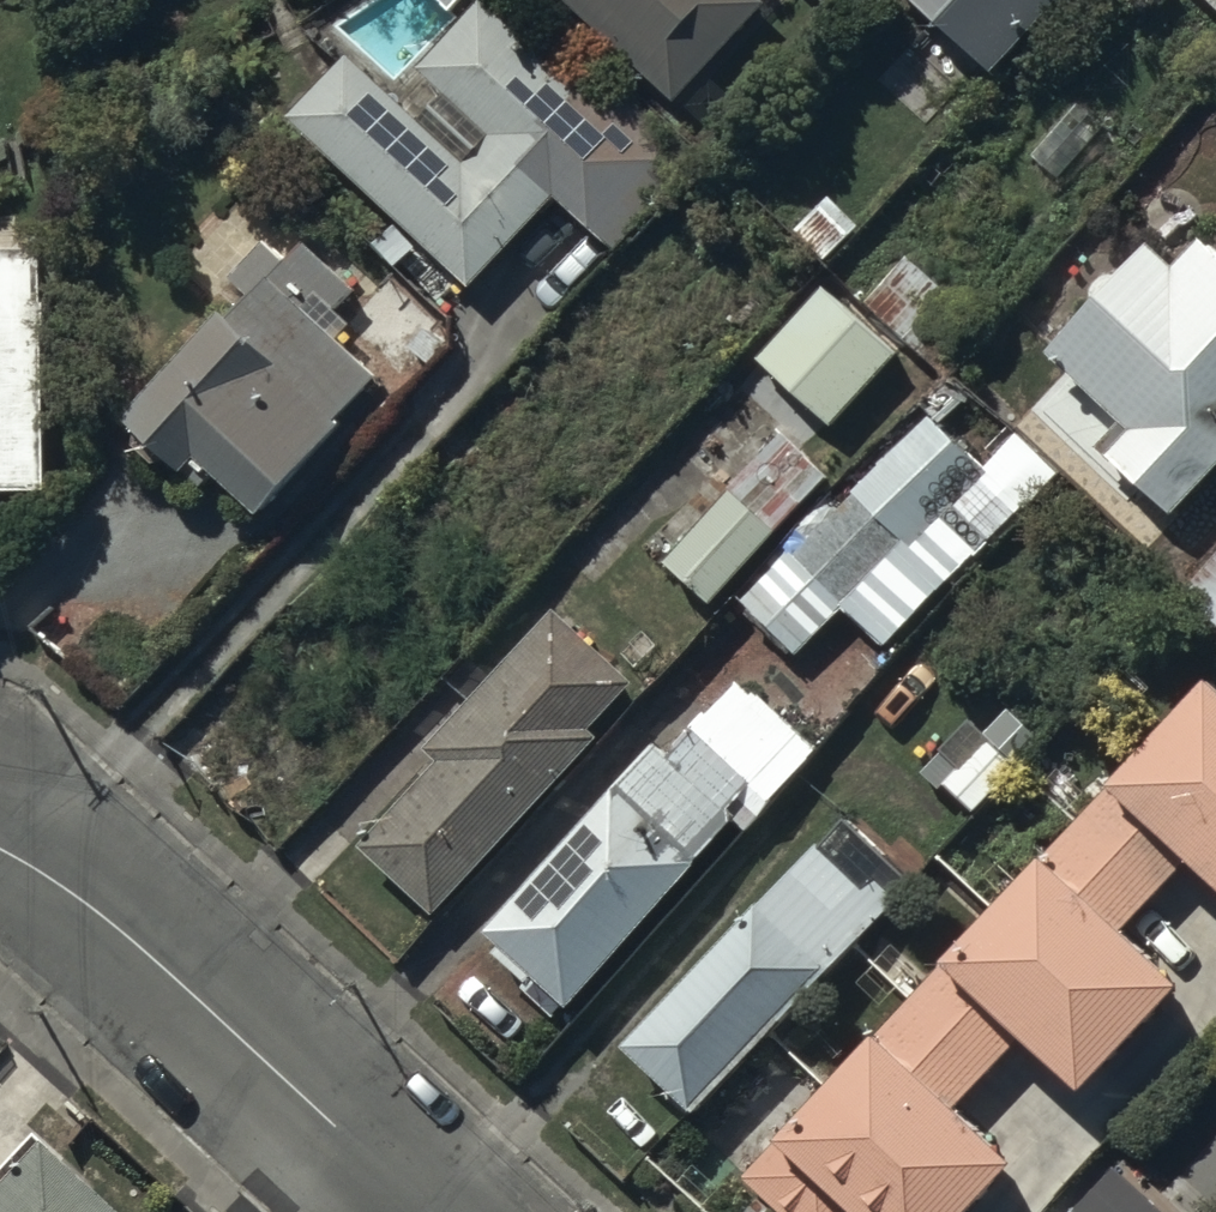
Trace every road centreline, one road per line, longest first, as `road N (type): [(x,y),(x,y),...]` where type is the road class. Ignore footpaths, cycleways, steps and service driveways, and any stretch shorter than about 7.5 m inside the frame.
road 1 (unclassified): [(427,1211),(111,922),(0,851)]

